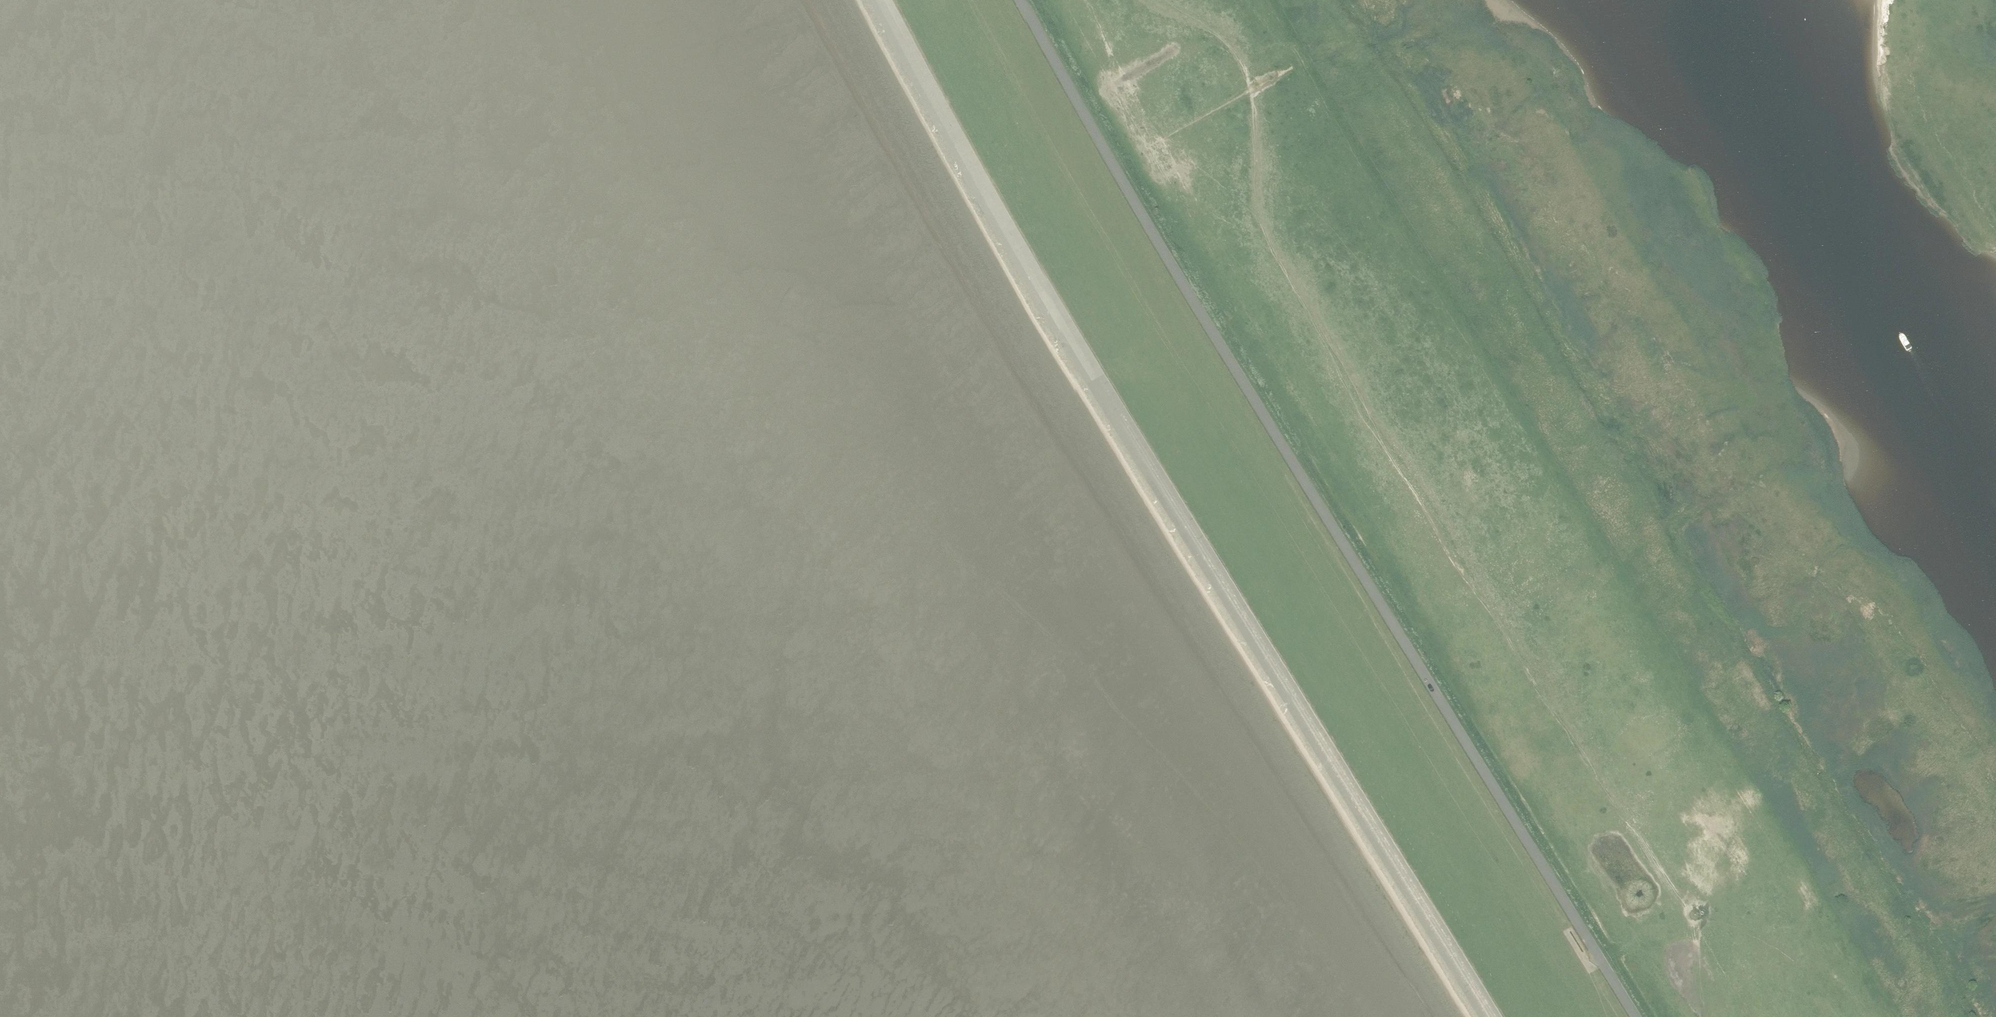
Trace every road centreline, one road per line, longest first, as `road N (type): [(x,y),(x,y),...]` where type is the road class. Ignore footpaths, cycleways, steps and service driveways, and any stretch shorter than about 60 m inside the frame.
road 1 (track): [(1498,1016),(1101,369),(892,0)]

